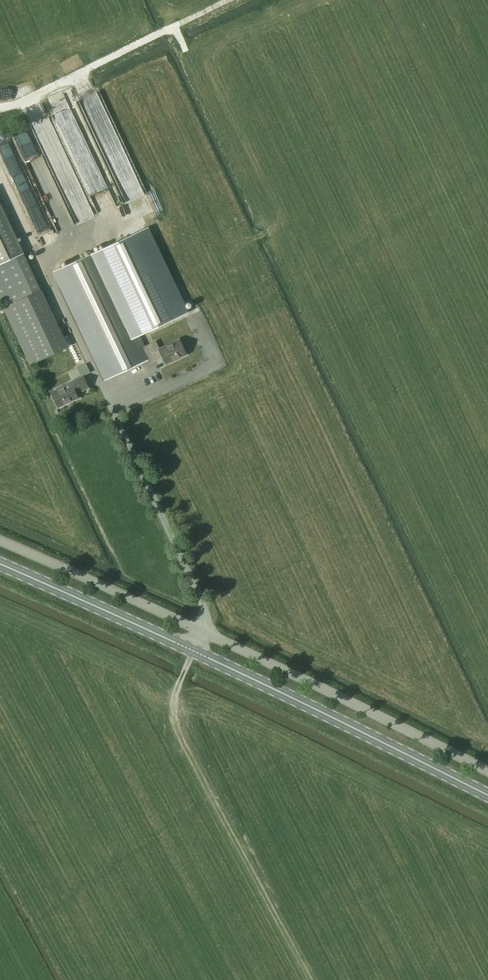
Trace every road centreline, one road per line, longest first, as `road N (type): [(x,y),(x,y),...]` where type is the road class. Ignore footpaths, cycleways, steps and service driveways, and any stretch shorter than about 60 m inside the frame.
road 1 (track): [(0,172),(206,613),(174,692)]
road 2 (primary): [(487,797),(0,565)]
road 3 (unclassified): [(487,773),(0,542)]
road 4 (track): [(234,0),(0,110)]

